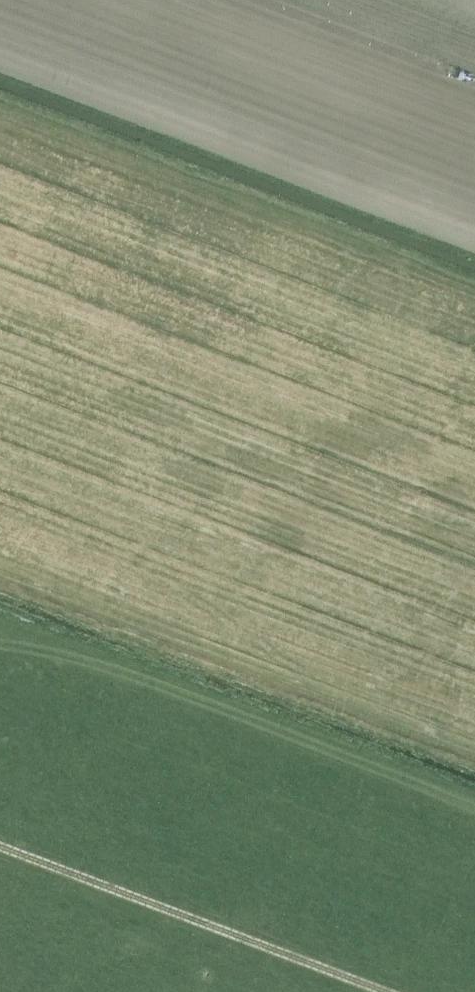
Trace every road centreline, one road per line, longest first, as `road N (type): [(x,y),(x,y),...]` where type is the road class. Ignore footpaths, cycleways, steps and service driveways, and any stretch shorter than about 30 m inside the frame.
road 1 (track): [(0,846),(388,991)]

